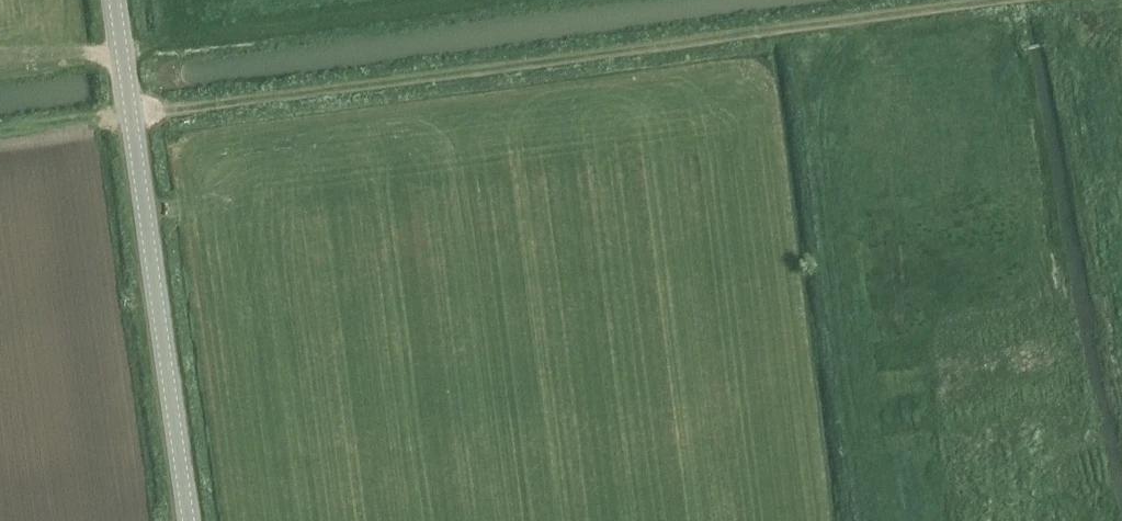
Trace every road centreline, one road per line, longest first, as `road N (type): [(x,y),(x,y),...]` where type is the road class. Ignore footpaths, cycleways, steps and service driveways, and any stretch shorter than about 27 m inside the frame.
road 1 (tertiary): [(177,520),(100,0)]

